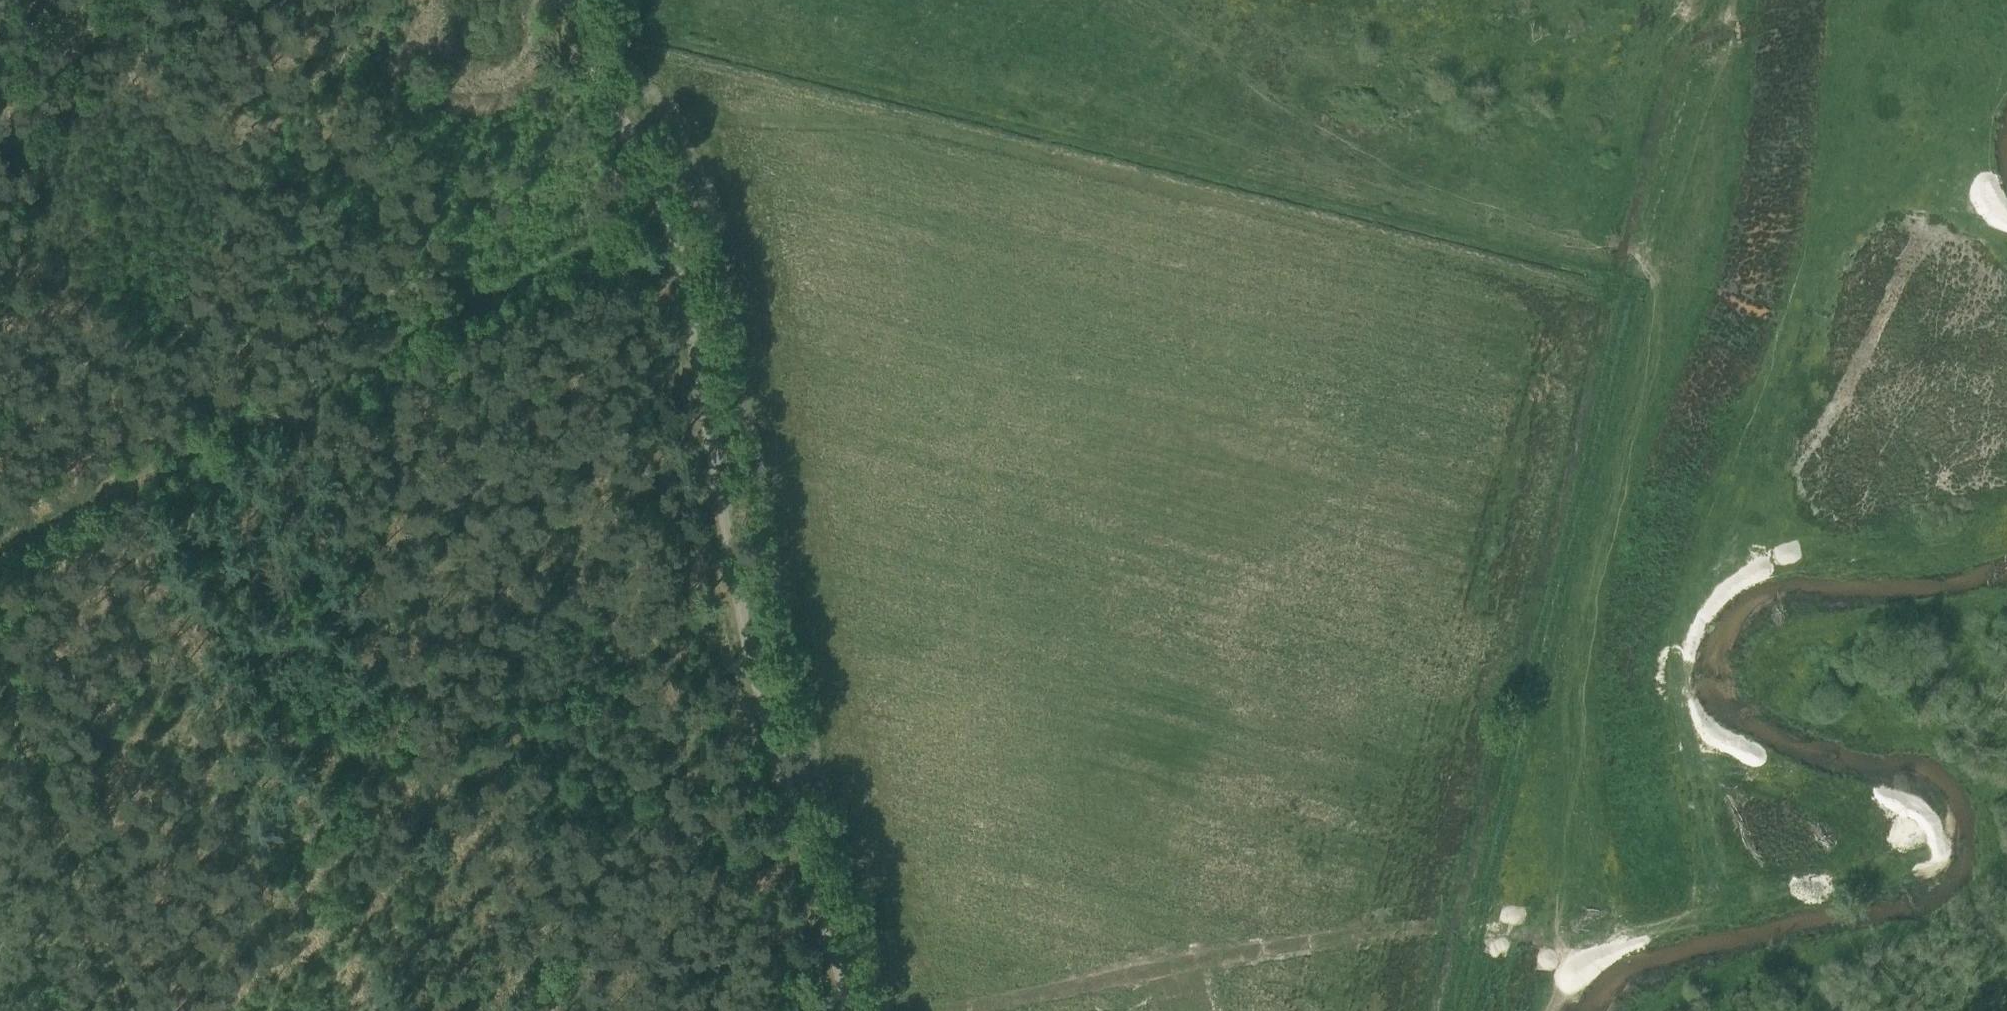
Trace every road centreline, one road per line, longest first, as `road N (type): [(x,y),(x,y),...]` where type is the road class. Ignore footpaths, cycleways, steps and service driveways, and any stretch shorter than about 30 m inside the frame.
road 1 (unclassified): [(849,1010),(729,540),(670,222),(596,65),(578,0)]
road 2 (track): [(670,222),(584,248),(0,543)]
road 3 (track): [(134,1010),(0,660)]

